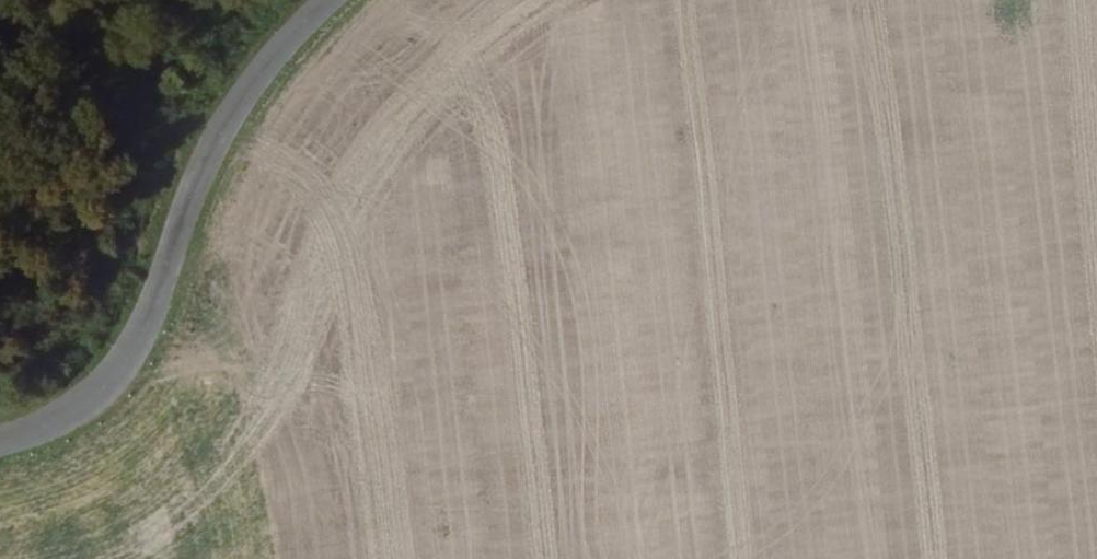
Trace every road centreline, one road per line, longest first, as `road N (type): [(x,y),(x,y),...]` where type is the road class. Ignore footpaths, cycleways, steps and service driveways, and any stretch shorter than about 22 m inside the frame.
road 1 (tertiary): [(329,0),(260,74),(221,133),(142,330),(104,388),(46,425),(0,440)]

